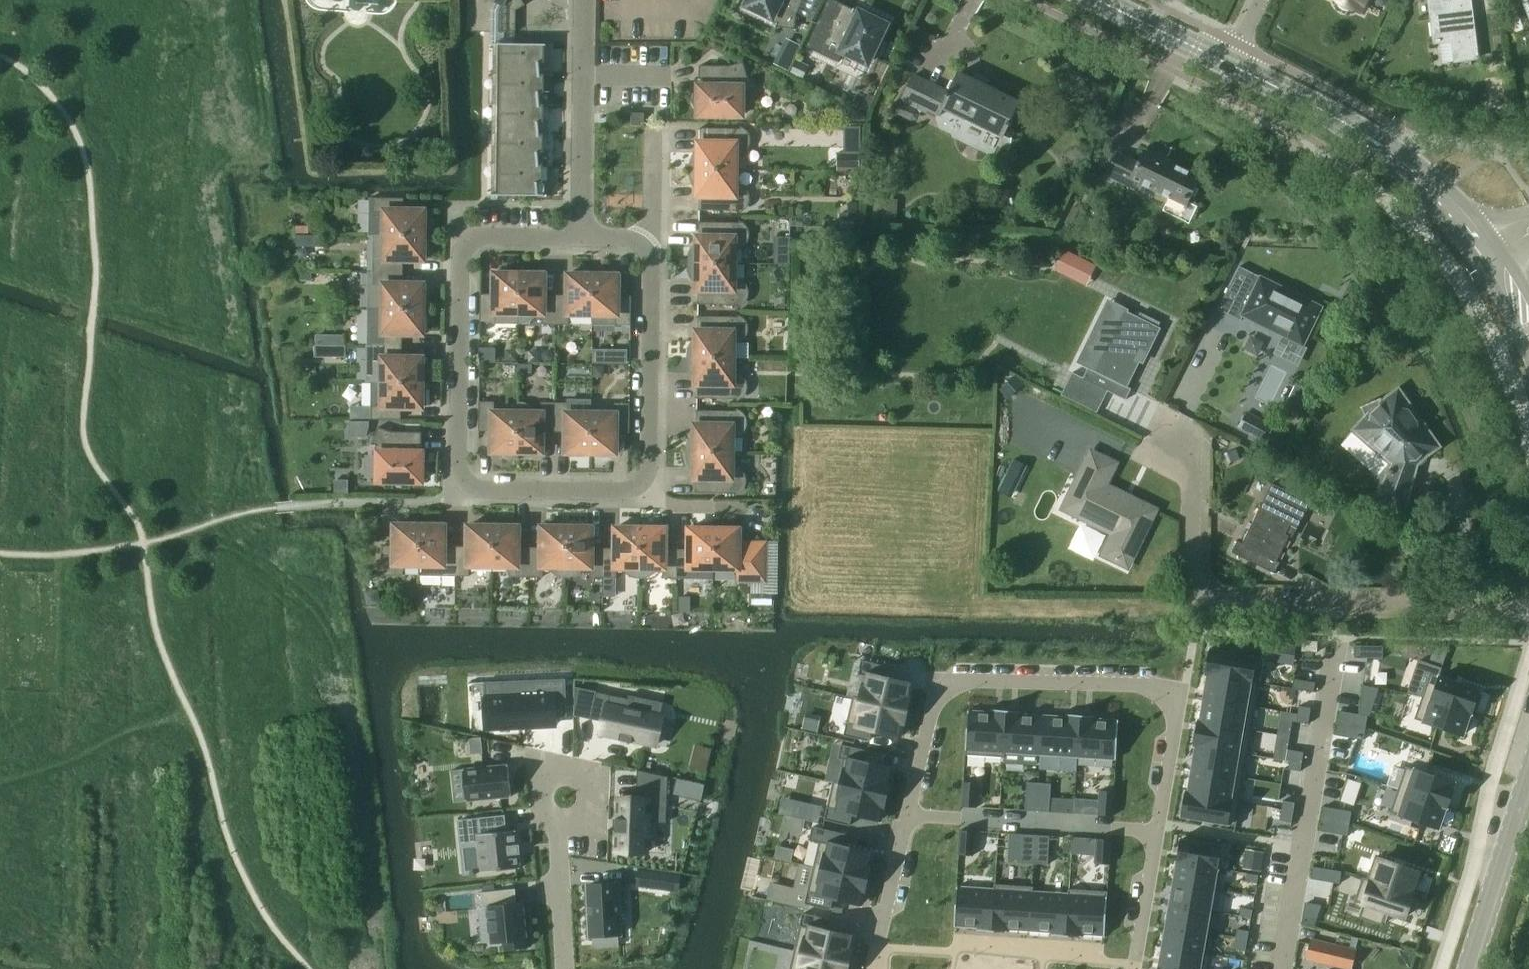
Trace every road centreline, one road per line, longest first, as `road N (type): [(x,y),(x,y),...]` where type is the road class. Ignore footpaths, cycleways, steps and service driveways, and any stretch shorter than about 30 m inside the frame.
road 1 (residential): [(874,968),(937,680),(1181,691),(1131,968)]
road 2 (residential): [(580,238),(631,239),(649,258),(648,475),(630,491),(484,489),(465,480),(458,464),(461,254),(480,237),(556,238)]
road 3 (residential): [(1528,615),(1190,602),(1193,467),(1171,442)]
road 4 (residential): [(1280,968),(1337,639)]
road 5 (tertiary): [(1488,256),(1379,145),(1231,65)]
road 6 (residential): [(580,238),(583,0)]
road 7 (tertiary): [(1469,968),(1528,779)]
road 8 (residential): [(559,827),(586,816),(593,804),(581,768),(556,766),(544,777),(543,808)]
road 9 (tertiary): [(1231,65),(1097,0)]
road 10 (residential): [(559,827),(562,968)]

